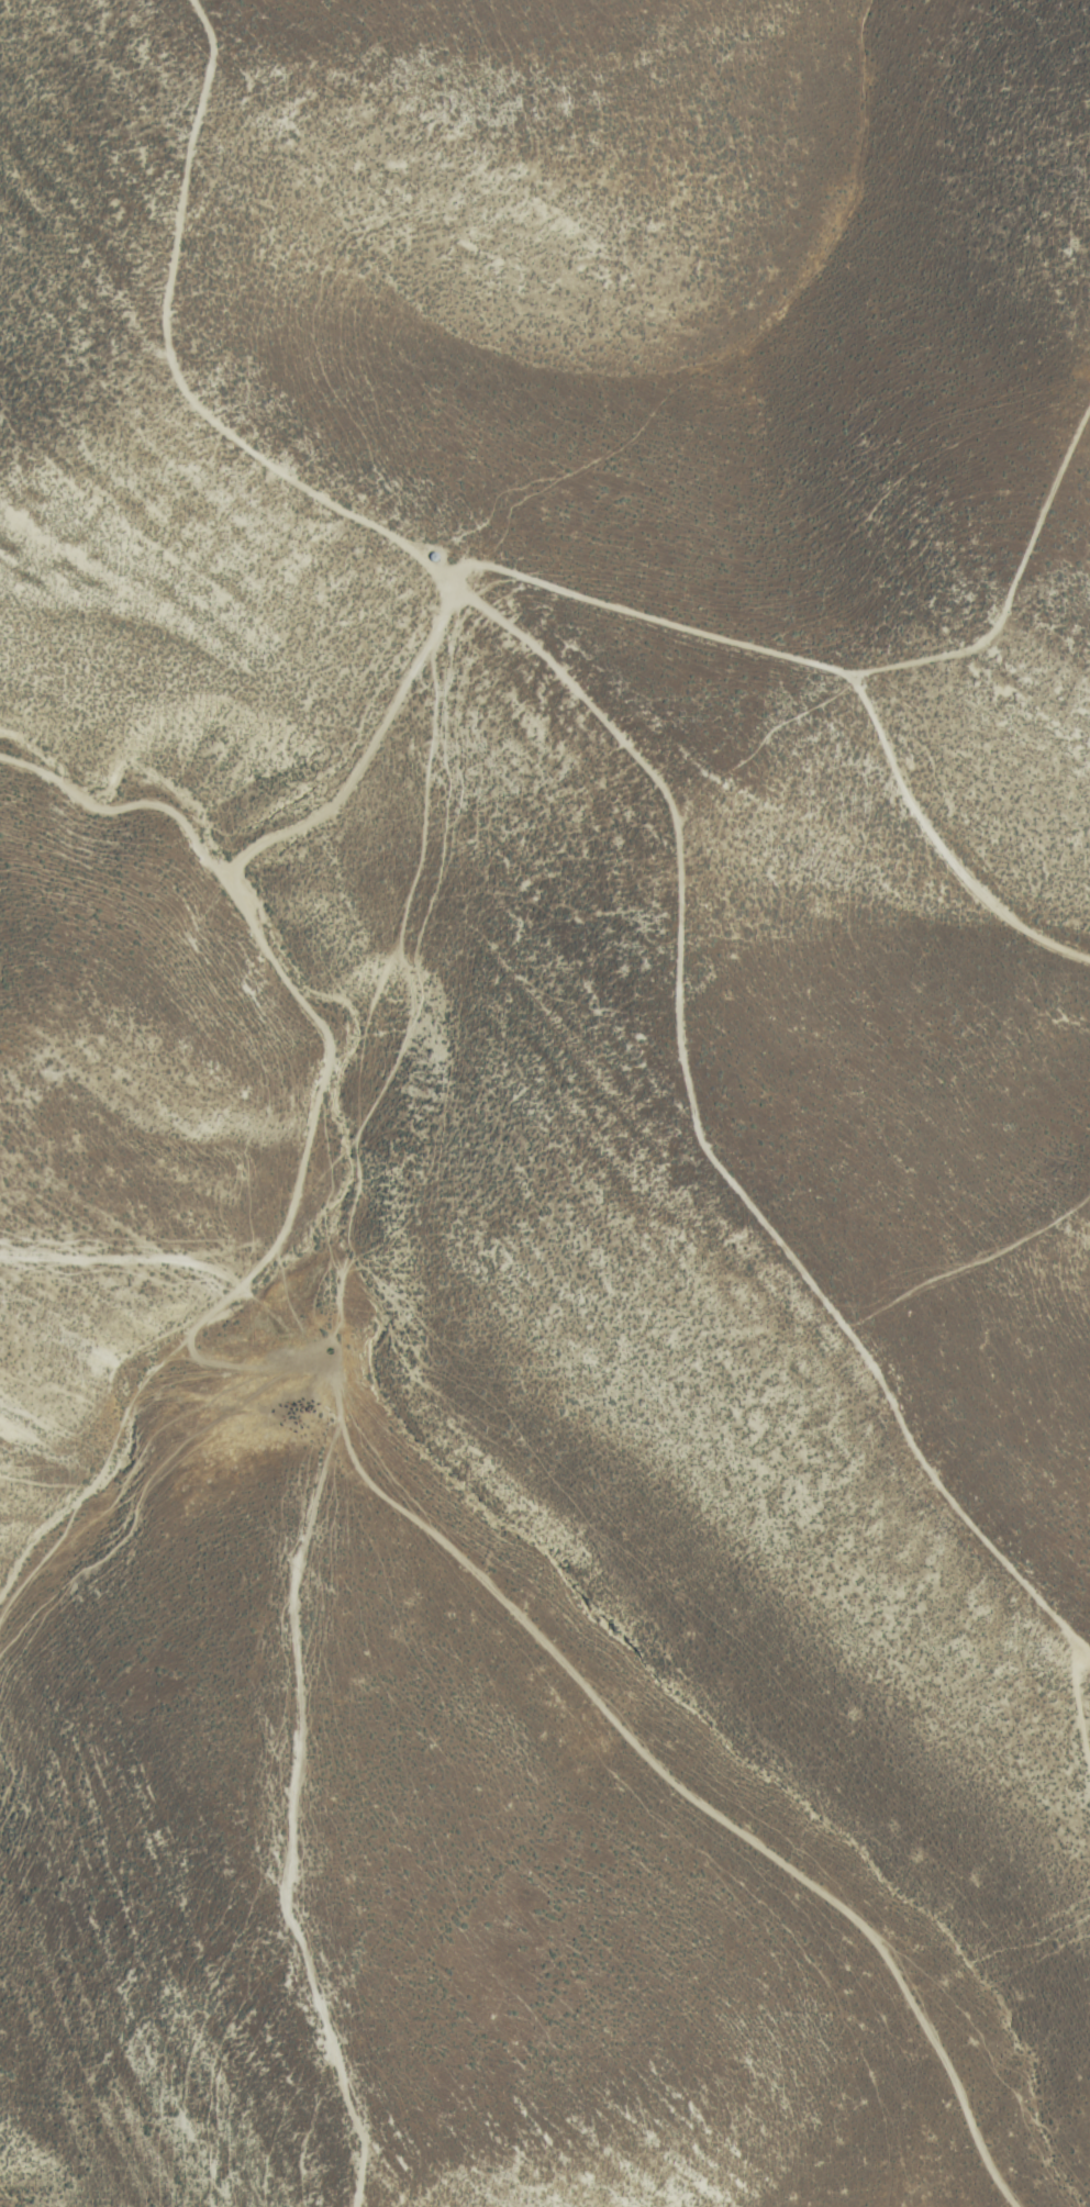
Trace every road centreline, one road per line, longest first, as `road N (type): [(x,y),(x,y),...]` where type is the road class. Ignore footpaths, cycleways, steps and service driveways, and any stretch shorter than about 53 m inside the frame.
road 1 (track): [(364,2206),(365,2134),(288,1901),(294,1549),(340,1402),(296,1372),(186,1353)]
road 2 (residential): [(353,521),(214,424),(178,363),(173,290),(212,36),(194,0)]
road 3 (residential): [(1022,2206),(893,1964),(861,1925),(766,1851)]

